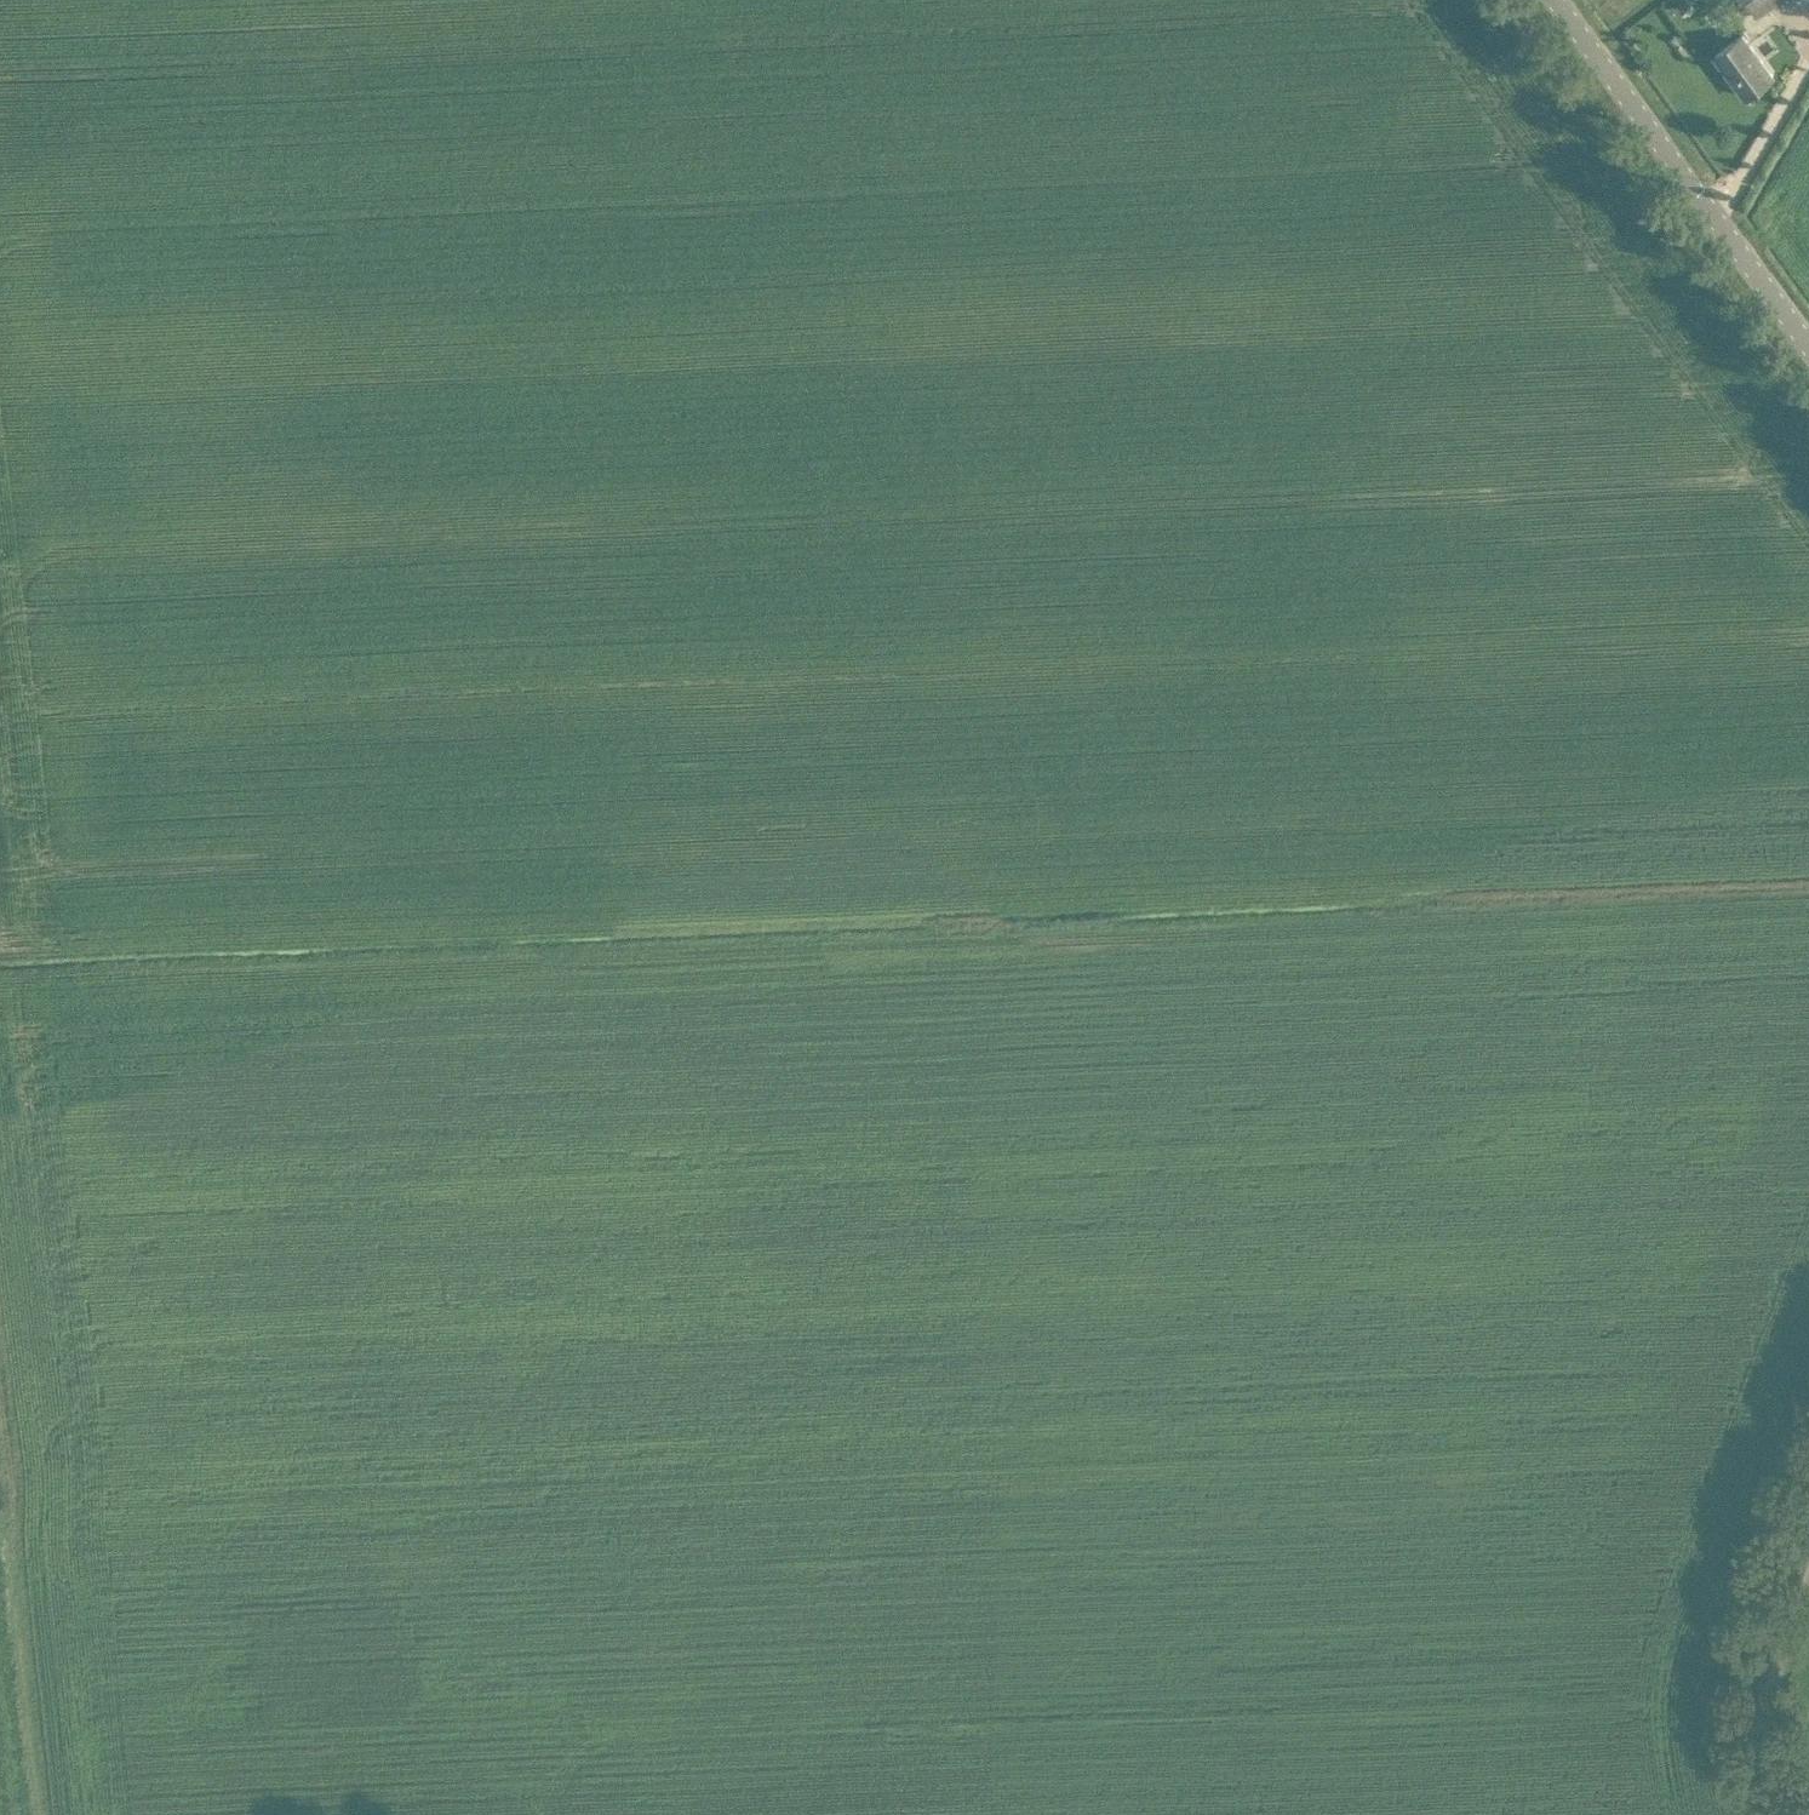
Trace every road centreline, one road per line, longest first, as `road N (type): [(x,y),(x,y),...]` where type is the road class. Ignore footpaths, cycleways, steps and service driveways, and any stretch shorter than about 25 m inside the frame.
road 1 (unclassified): [(1808,339),(1562,0)]
road 2 (unclassified): [(1764,1814),(1735,1737),(1739,1651),(1808,1464)]

